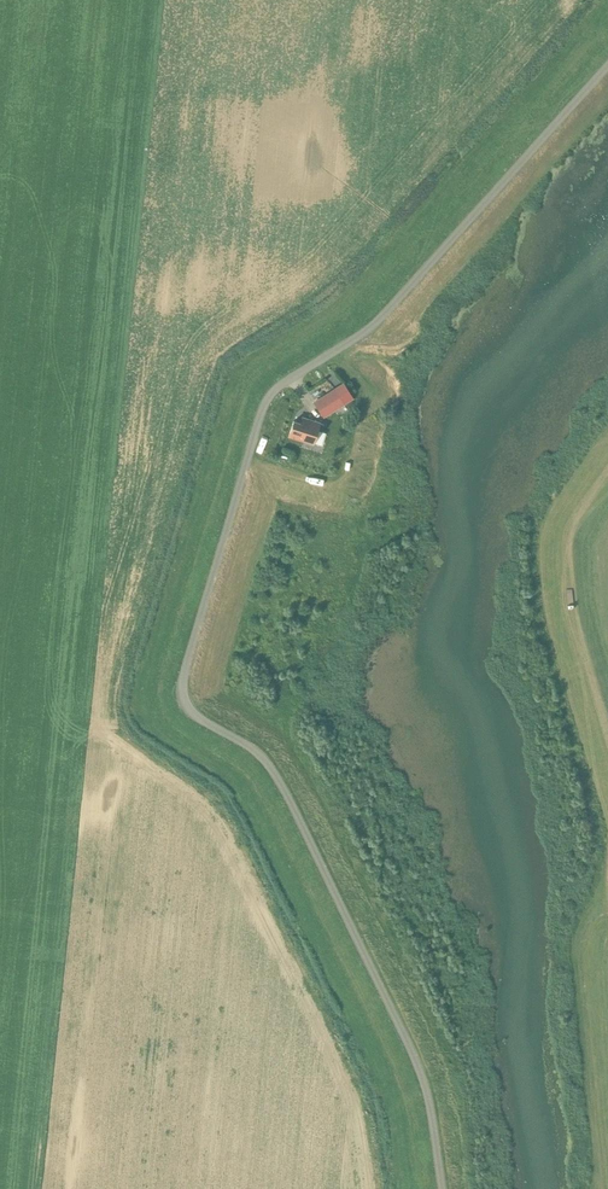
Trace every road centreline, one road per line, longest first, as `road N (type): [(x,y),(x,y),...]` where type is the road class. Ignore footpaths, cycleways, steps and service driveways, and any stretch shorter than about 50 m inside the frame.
road 1 (residential): [(443,1188),(427,1084),(288,788),(200,719),(186,675),(272,394),(382,311),(607,65)]
road 2 (track): [(607,732),(573,620),(568,537),(607,471)]

